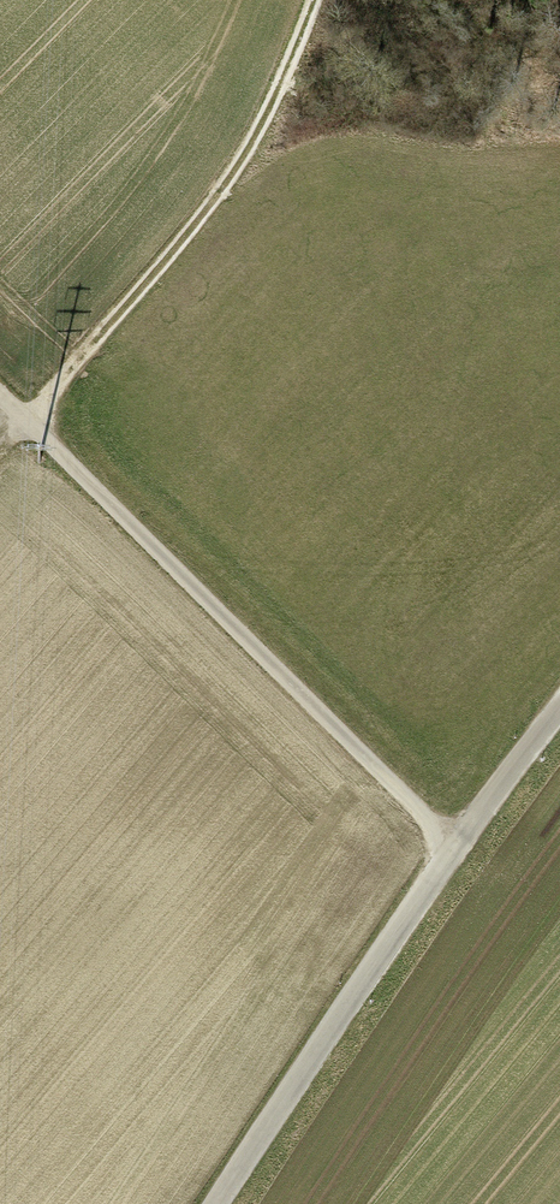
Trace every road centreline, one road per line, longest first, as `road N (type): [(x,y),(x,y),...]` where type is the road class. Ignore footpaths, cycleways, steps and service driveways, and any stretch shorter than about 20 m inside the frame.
road 1 (track): [(0,389),(458,841)]
road 2 (tertiary): [(217,1203),(458,841),(559,709)]
road 3 (track): [(320,0),(255,160),(0,446)]

